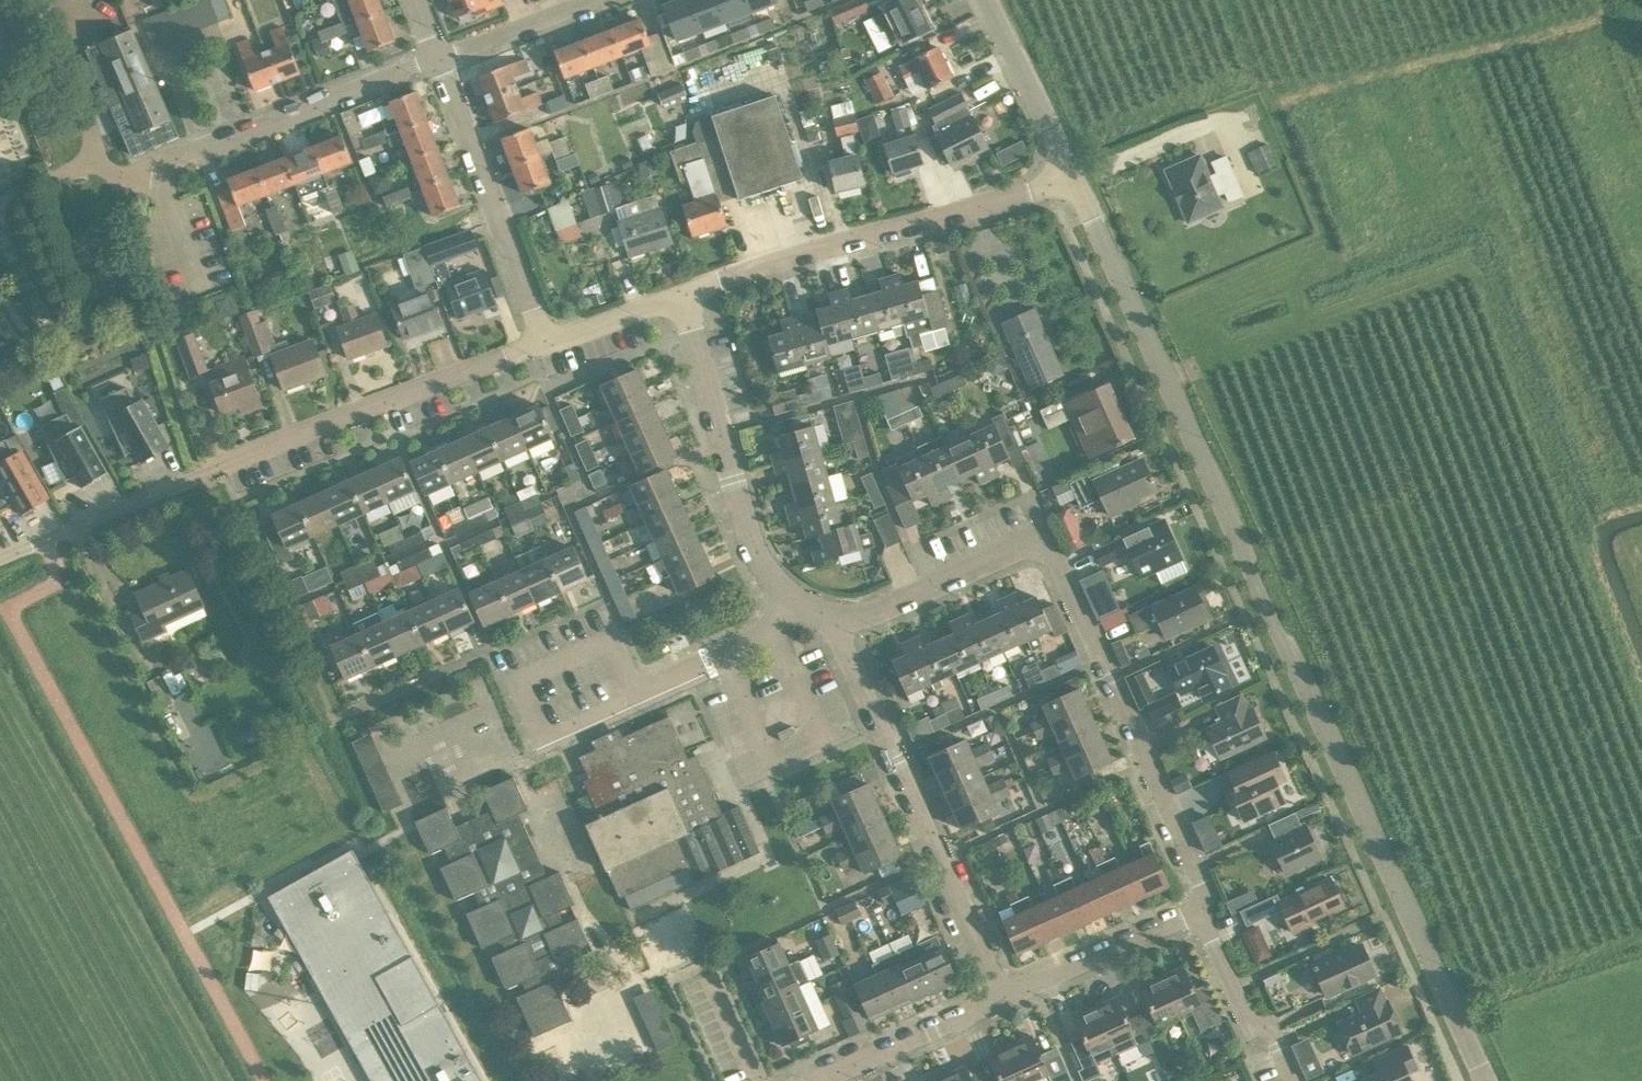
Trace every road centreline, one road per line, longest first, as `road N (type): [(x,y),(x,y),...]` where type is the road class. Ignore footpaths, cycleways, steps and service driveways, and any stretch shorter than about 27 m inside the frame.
road 1 (residential): [(1484,1080),(1073,177)]
road 2 (residential): [(1199,912),(1202,879),(1056,557),(1039,546),(1020,548),(875,613),(839,618)]
road 3 (residential): [(546,343),(0,559)]
road 4 (residential): [(1002,999),(841,641),(839,618)]
road 5 (residential): [(1073,177),(682,297)]
road 6 (residential): [(791,596),(769,580),(751,548),(682,297)]
road 7 (residential): [(635,696),(611,642),(521,682),(546,740),(637,700)]
road 8 (residential): [(546,343),(436,59)]
road 9 (residential): [(165,179),(179,160),(436,59)]
road 10 (residential): [(1002,999),(1199,912)]
road 11 (residential): [(1294,1080),(1271,1031),(1248,1020),(1199,912)]
road 12 (residential): [(1073,177),(988,0)]
road 13 (residential): [(791,596),(772,633),(635,696)]
road 14 (residential): [(828,1080),(1002,999)]
road 15 (residential): [(436,59),(590,0)]
road 16 (residential): [(682,297),(546,343)]

